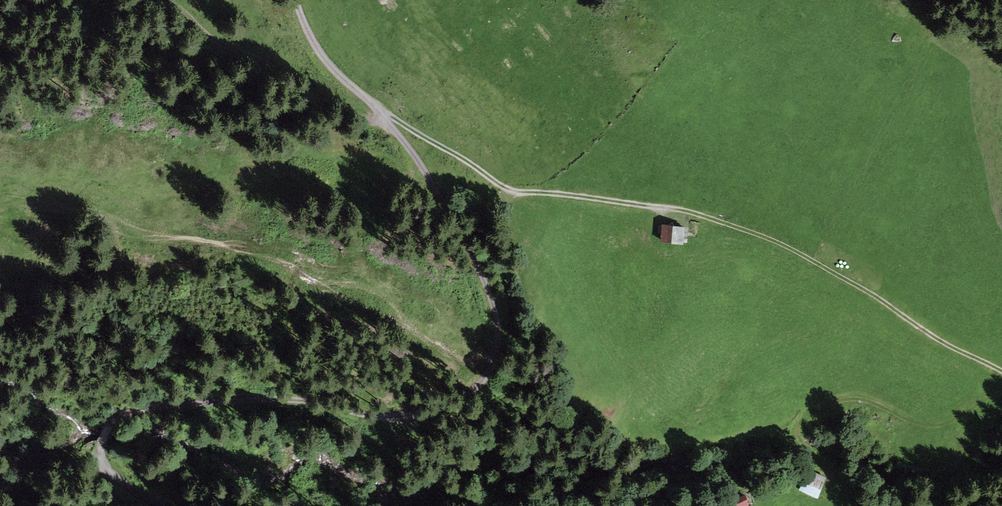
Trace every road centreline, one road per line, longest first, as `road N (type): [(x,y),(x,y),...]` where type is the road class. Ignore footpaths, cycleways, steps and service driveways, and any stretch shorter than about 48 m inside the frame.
road 1 (track): [(156,505),(108,474),(99,454),(111,424),(148,407),(289,396),(393,414),(462,396),(482,380),(498,347),(488,278),(389,117)]
road 2 (track): [(389,117),(510,193),(692,211),(777,241),(1001,370)]
road 3 (track): [(1001,393),(934,426),(862,400),(826,404),(797,433),(825,466)]
road 4 (track): [(163,0),(234,50),(274,65),(365,121),(389,117)]
road 5 (track): [(295,0),(320,53),(389,117)]

